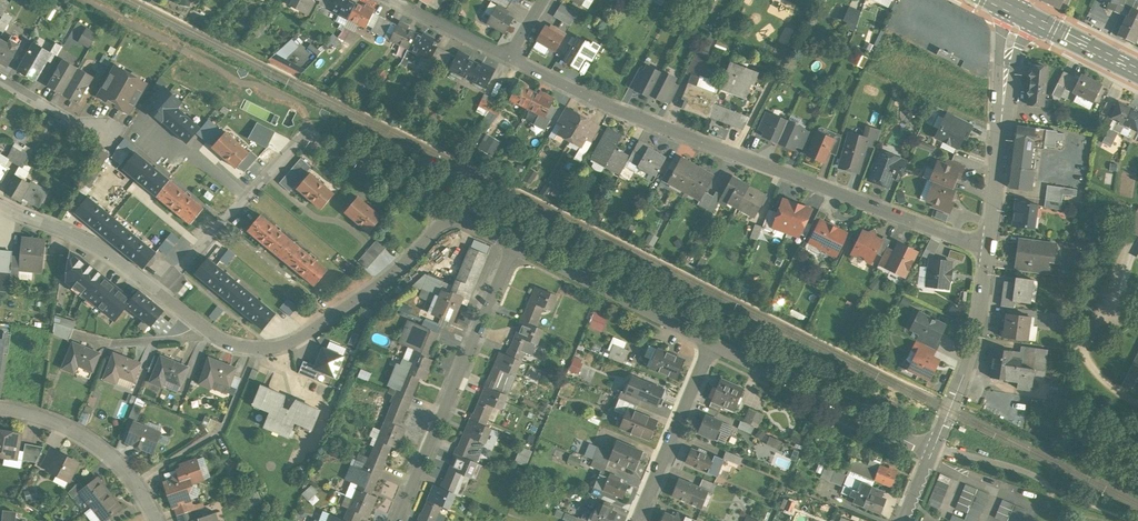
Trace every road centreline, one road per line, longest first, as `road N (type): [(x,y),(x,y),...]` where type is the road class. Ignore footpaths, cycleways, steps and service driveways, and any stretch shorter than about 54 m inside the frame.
road 1 (residential): [(990,249),(598,102),(508,58)]
road 2 (residential): [(155,292),(301,138),(429,202),(447,220)]
road 3 (residential): [(447,220),(378,287),(287,345),(231,344),(155,292)]
road 4 (residential): [(397,520),(514,244)]
road 5 (residential): [(931,455),(713,344)]
road 6 (residential): [(1017,11),(990,249)]
road 7 (residential): [(713,344),(514,244)]
road 8 (residential): [(990,249),(965,373),(931,455)]
road 9 (track): [(934,447),(1034,475),(1127,520)]
road 10 (residential): [(0,410),(76,431),(123,466),(156,520)]
road 11 (residential): [(713,344),(639,520)]
road 12 (residential): [(155,292),(109,252),(0,202)]
road 13 (residential): [(0,75),(119,142)]
road 14 (secondary): [(1137,72),(1017,11)]
road 15 (residential): [(508,58),(392,0)]

